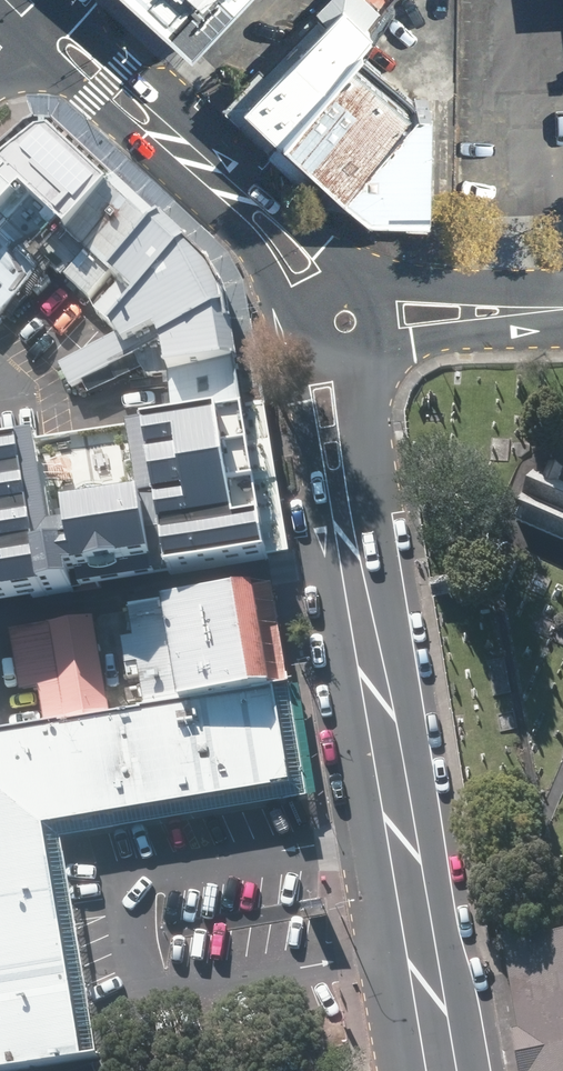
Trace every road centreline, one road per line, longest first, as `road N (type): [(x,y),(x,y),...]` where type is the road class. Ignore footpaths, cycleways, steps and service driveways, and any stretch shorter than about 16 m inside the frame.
road 1 (primary): [(407,1070),(314,486),(304,348)]
road 2 (primary): [(370,363),(467,1070)]
road 3 (primary): [(295,325),(272,277),(237,232),(34,44)]
road 4 (primary): [(69,9),(262,188),(332,271)]
road 5 (tertiary): [(372,277),(544,311)]
road 6 (tertiary): [(544,311),(384,350)]

